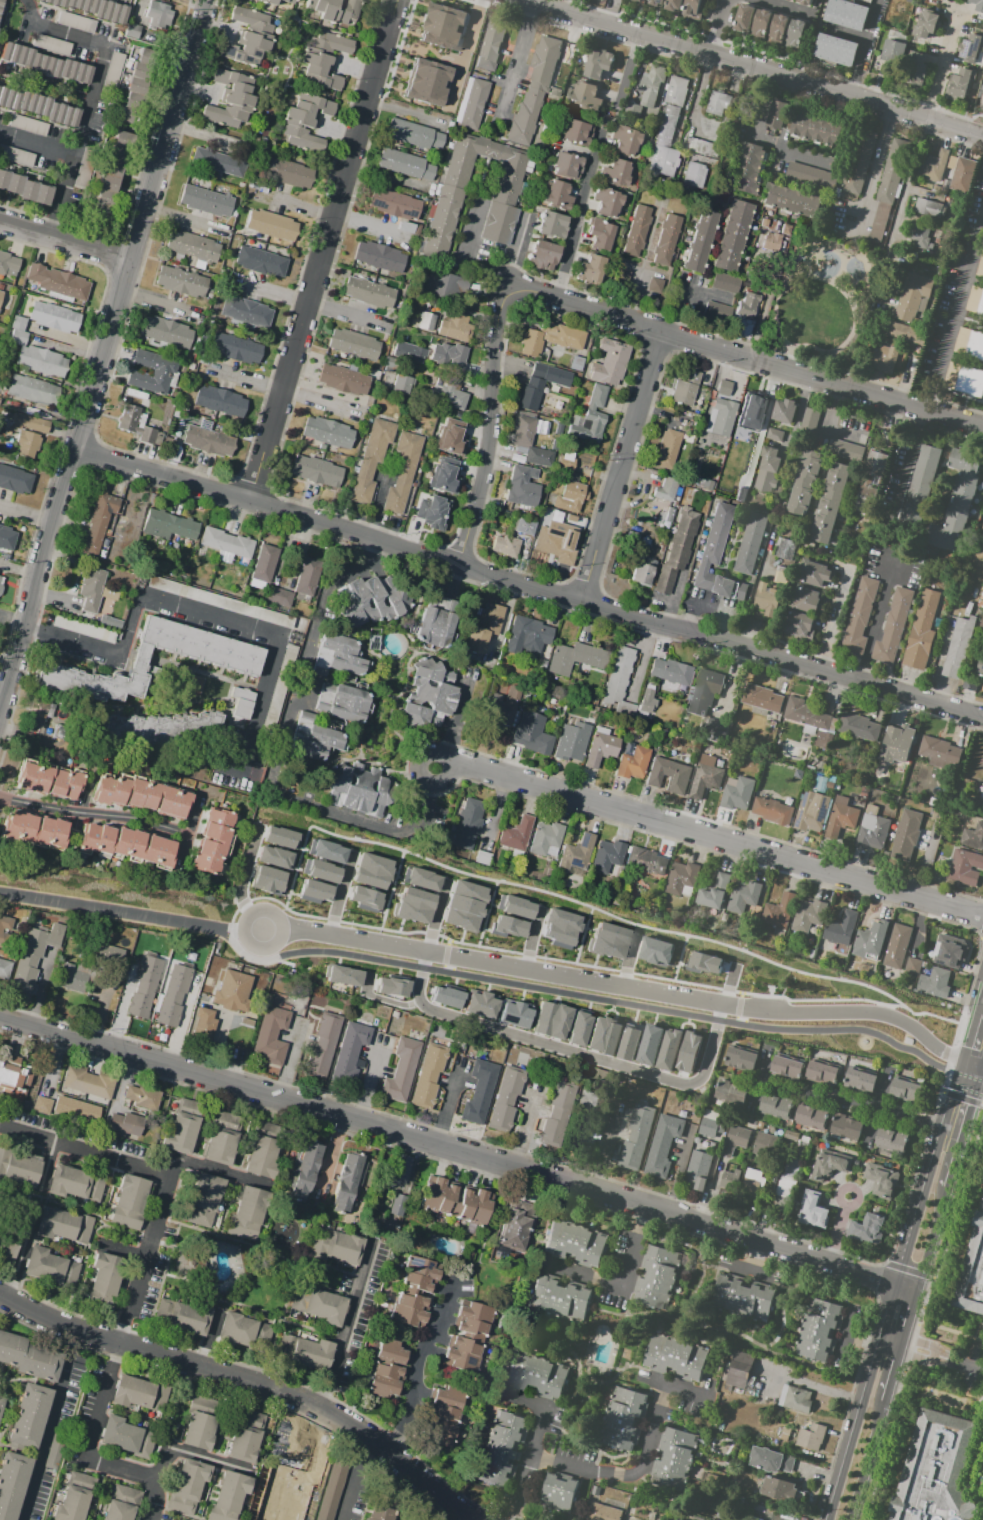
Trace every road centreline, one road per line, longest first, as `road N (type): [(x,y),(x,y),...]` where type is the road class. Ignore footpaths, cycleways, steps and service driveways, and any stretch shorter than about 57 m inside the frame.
road 1 (residential): [(0,1021),(917,1291)]
road 2 (residential): [(73,444),(982,718)]
road 3 (residential): [(206,0),(0,702)]
road 4 (residential): [(960,1057),(883,1014),(739,1008),(298,930),(266,931)]
road 5 (residential): [(434,766),(468,765),(982,918)]
road 6 (residential): [(0,1297),(77,1333),(299,1397),(472,1519)]
road 7 (residential): [(251,501),(396,0)]
road 8 (residential): [(505,293),(557,299),(982,427)]
road 9 (residential): [(517,0),(982,137)]
road 10 (secondary): [(954,1078),(824,1519)]
road 11 (residential): [(582,599),(657,331)]
road 12 (residential): [(458,562),(484,472),(505,293)]
road 13 (residential): [(0,219),(128,260)]
road 14 (secondary): [(850,1519),(884,1404)]

